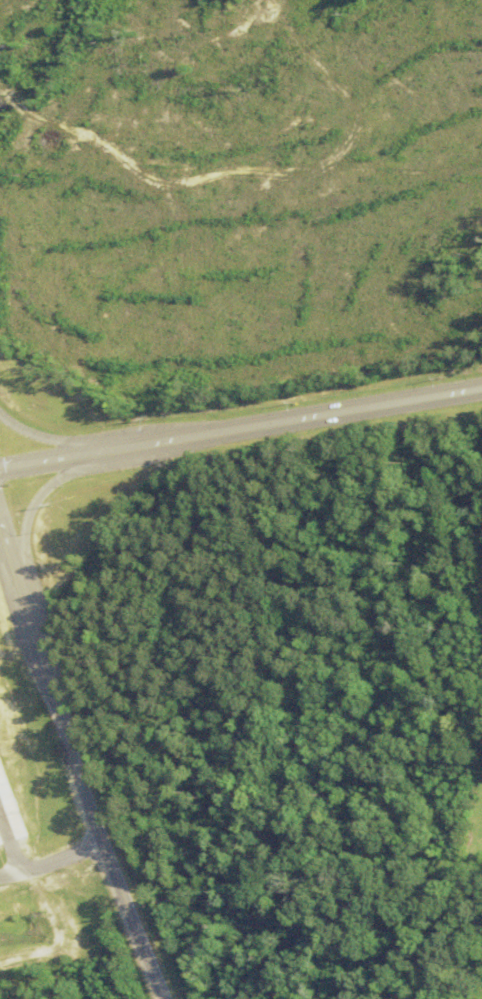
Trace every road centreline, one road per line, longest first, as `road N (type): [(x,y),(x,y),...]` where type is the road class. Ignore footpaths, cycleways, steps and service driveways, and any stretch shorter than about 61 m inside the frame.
road 1 (tertiary): [(162,998),(85,788),(0,511)]
road 2 (secondary): [(0,471),(481,391)]
road 3 (secondary): [(24,586),(38,505),(107,453)]

